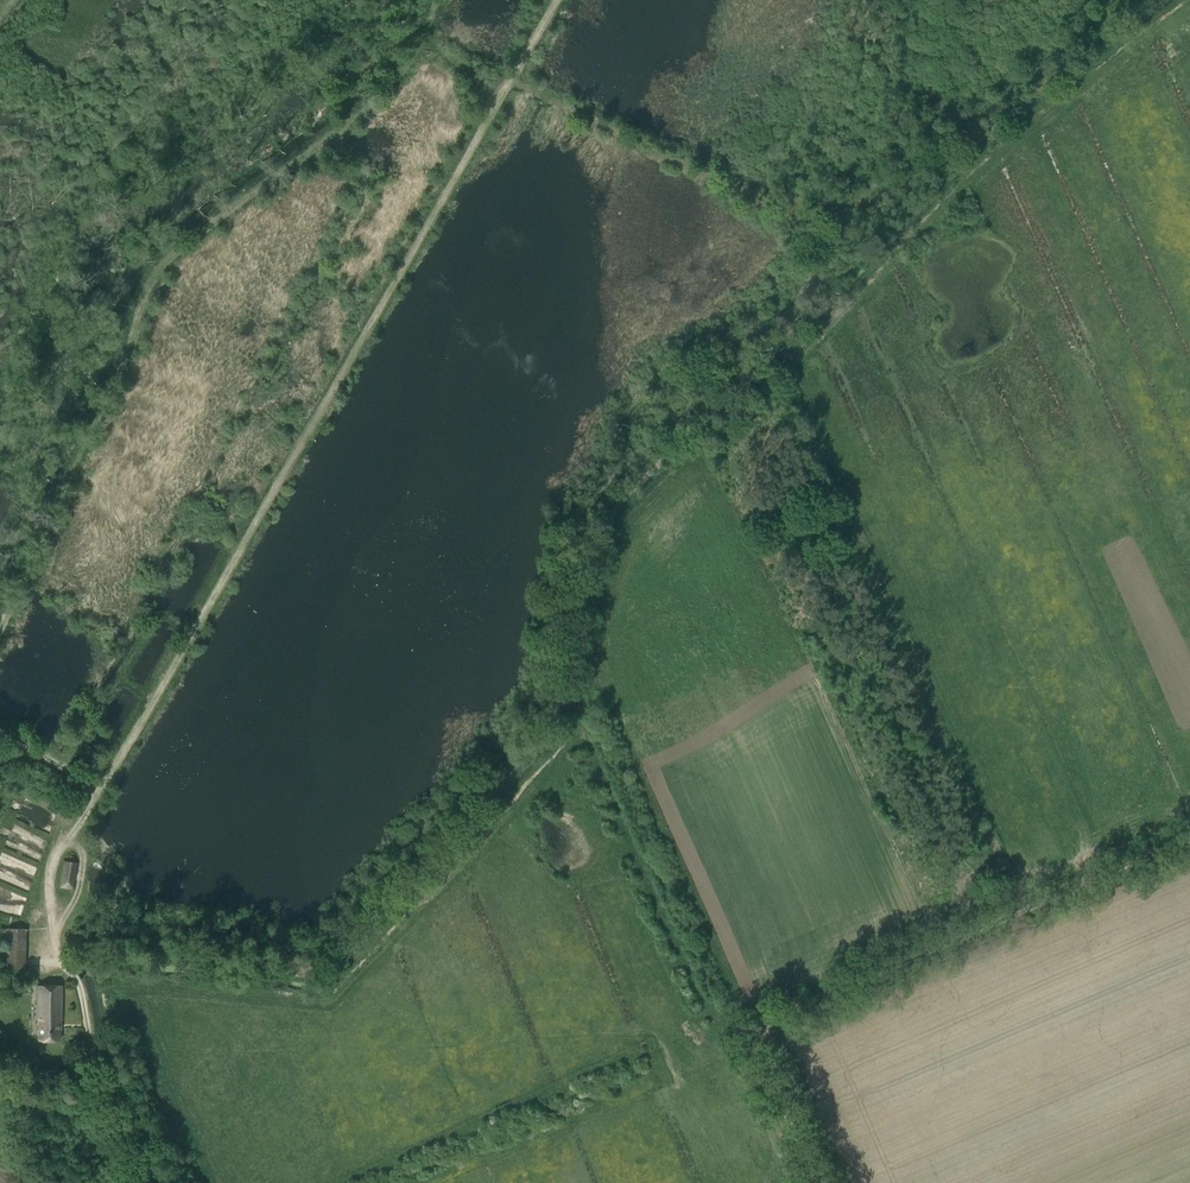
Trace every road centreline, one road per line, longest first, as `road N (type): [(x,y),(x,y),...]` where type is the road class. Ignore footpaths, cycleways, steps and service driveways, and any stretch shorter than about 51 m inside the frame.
road 1 (track): [(145,1182),(79,994),(53,963),(55,855),(554,0)]
road 2 (track): [(817,1182),(757,1045),(760,1029),(1189,837)]

